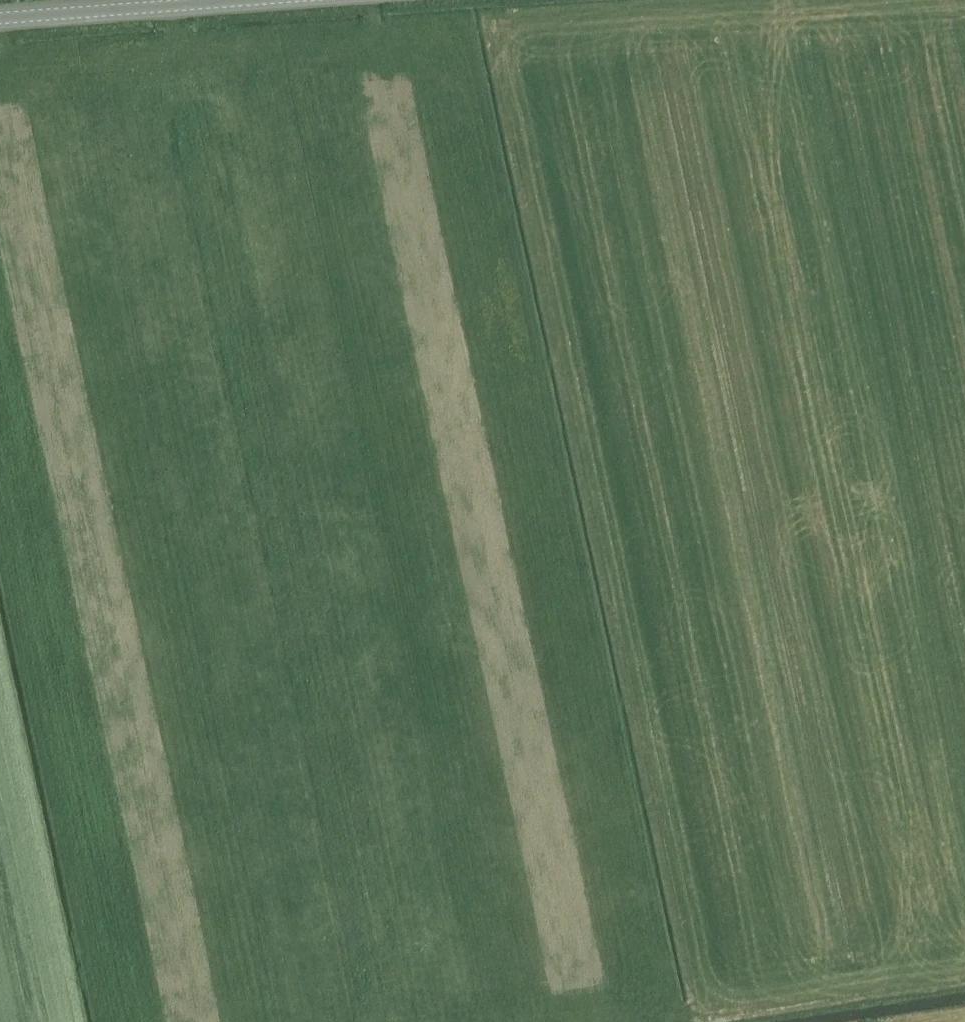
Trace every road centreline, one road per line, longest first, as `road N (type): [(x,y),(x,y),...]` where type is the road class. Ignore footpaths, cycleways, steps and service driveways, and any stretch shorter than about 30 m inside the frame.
road 1 (tertiary): [(0,13),(174,0)]

